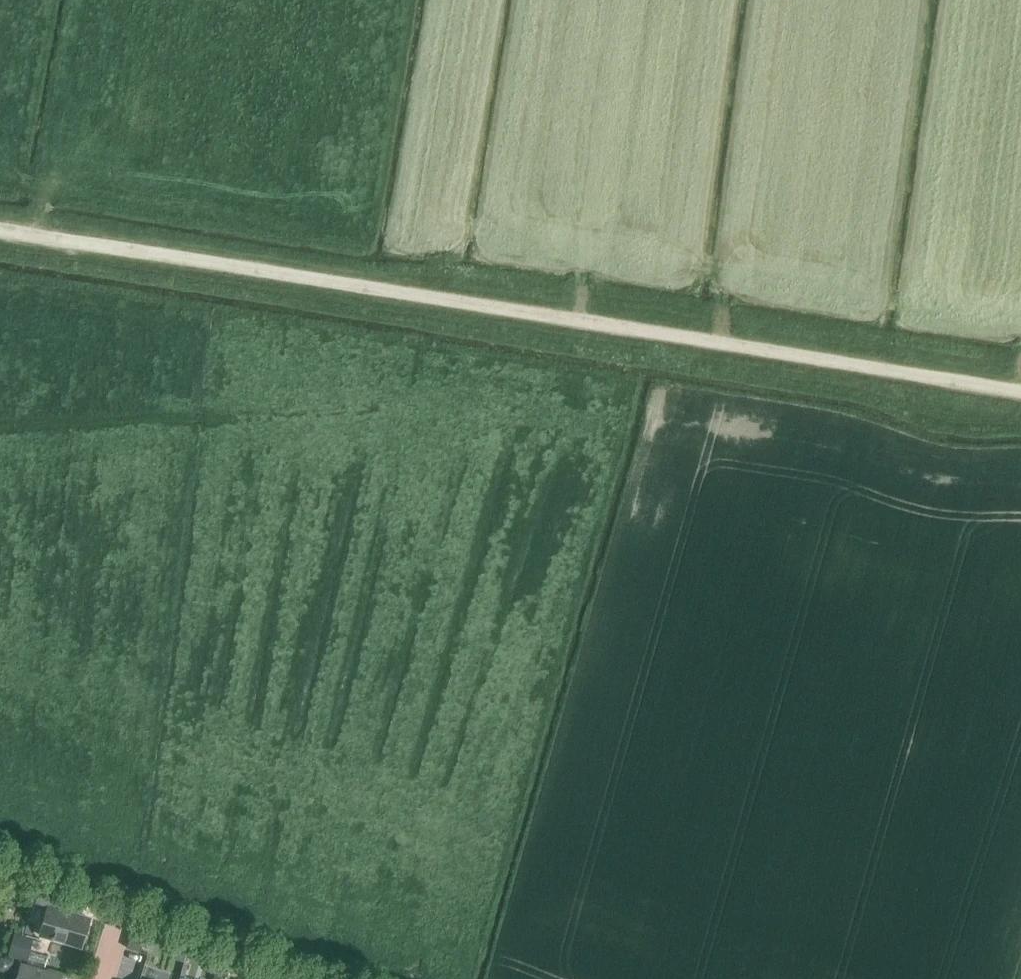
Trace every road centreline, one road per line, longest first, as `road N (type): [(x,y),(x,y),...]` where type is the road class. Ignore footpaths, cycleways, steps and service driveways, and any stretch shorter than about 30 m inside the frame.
road 1 (track): [(1020,388),(641,317),(317,280),(0,228)]

